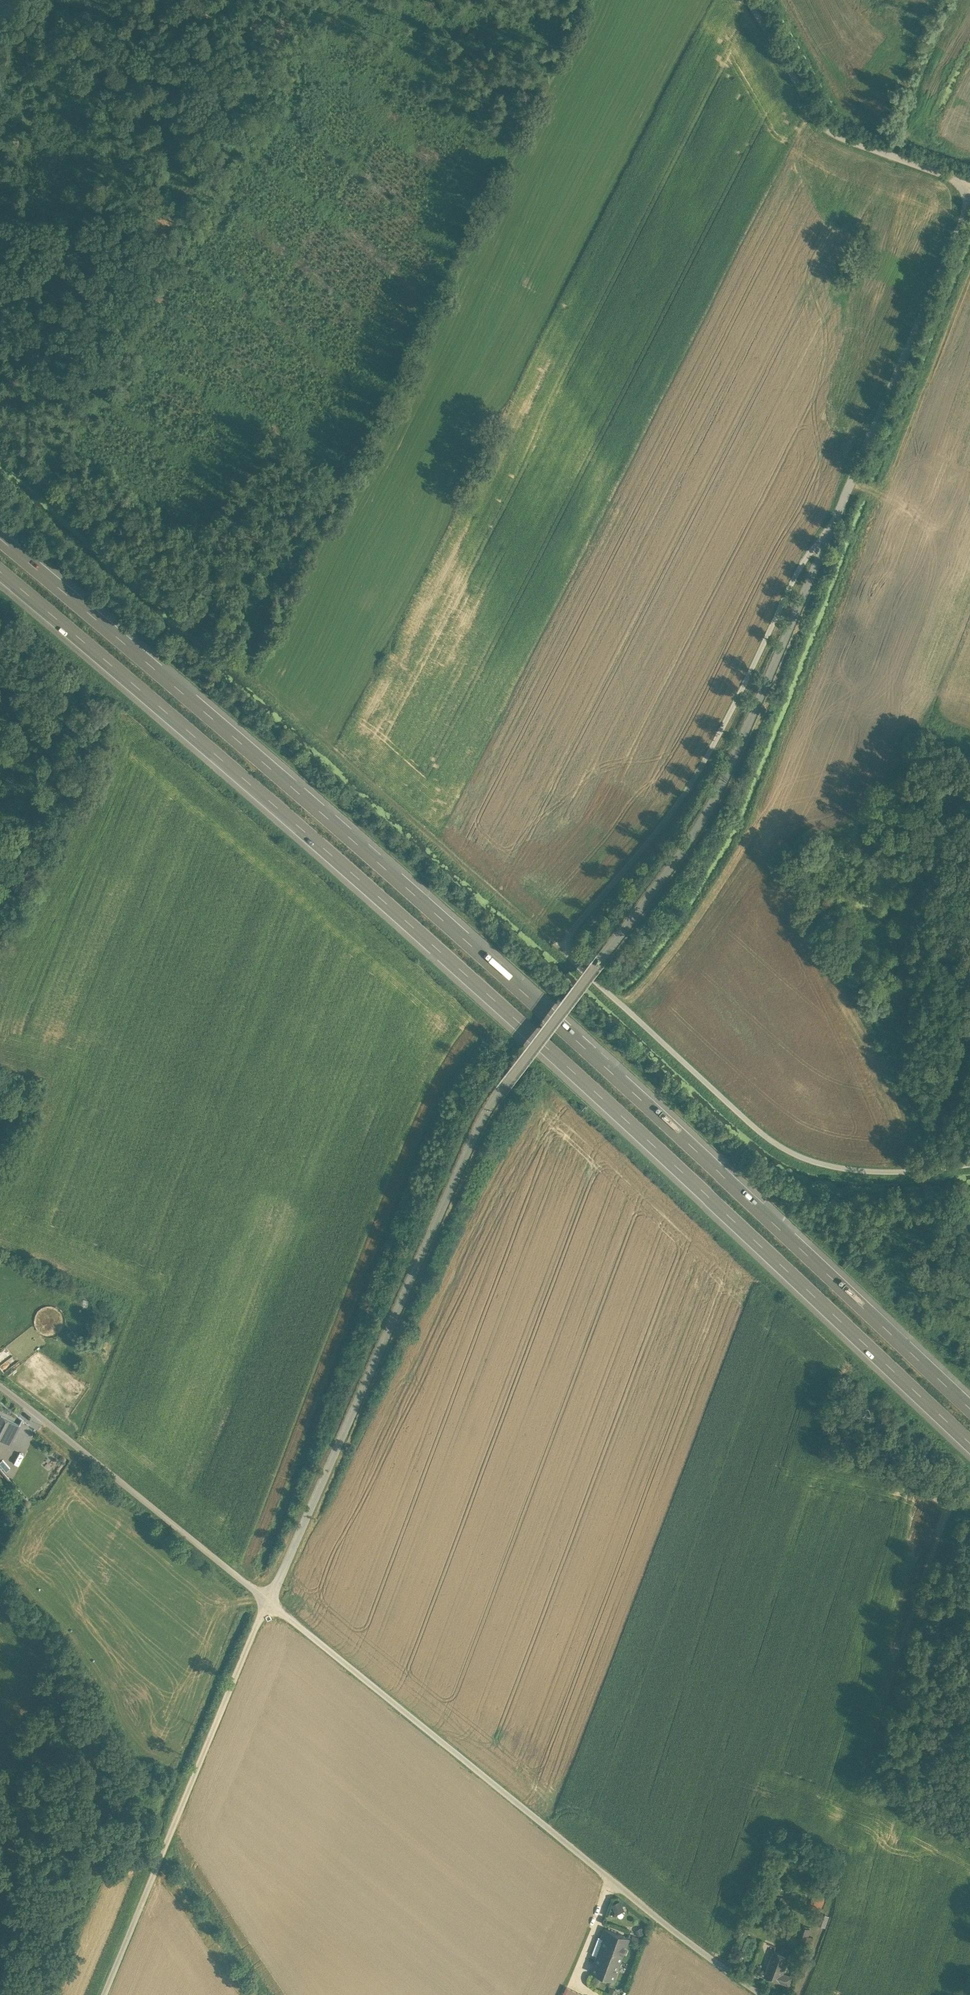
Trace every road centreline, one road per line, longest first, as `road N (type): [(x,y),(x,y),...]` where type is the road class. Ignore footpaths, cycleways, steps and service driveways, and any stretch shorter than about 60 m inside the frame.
road 1 (unclassified): [(969,201),(708,812),(499,1087),(268,1600)]
road 2 (motorway): [(0,574),(517,1019),(969,1446)]
road 3 (motorway): [(969,1410),(523,992),(0,539)]
road 4 (track): [(969,1164),(892,1172),(804,1159),(773,1142),(566,954),(565,938),(669,819),(696,776),(810,549),(831,529)]
road 5 (track): [(566,954),(0,444)]
road 6 (unclassified): [(770,1994),(268,1600)]
road 7 (track): [(41,481),(328,0)]
road 8 (unclassified): [(268,1600),(100,1994)]
road 9 (unclassified): [(268,1600),(0,1386)]
road 10 (unclassified): [(749,0),(832,132),(969,184)]

